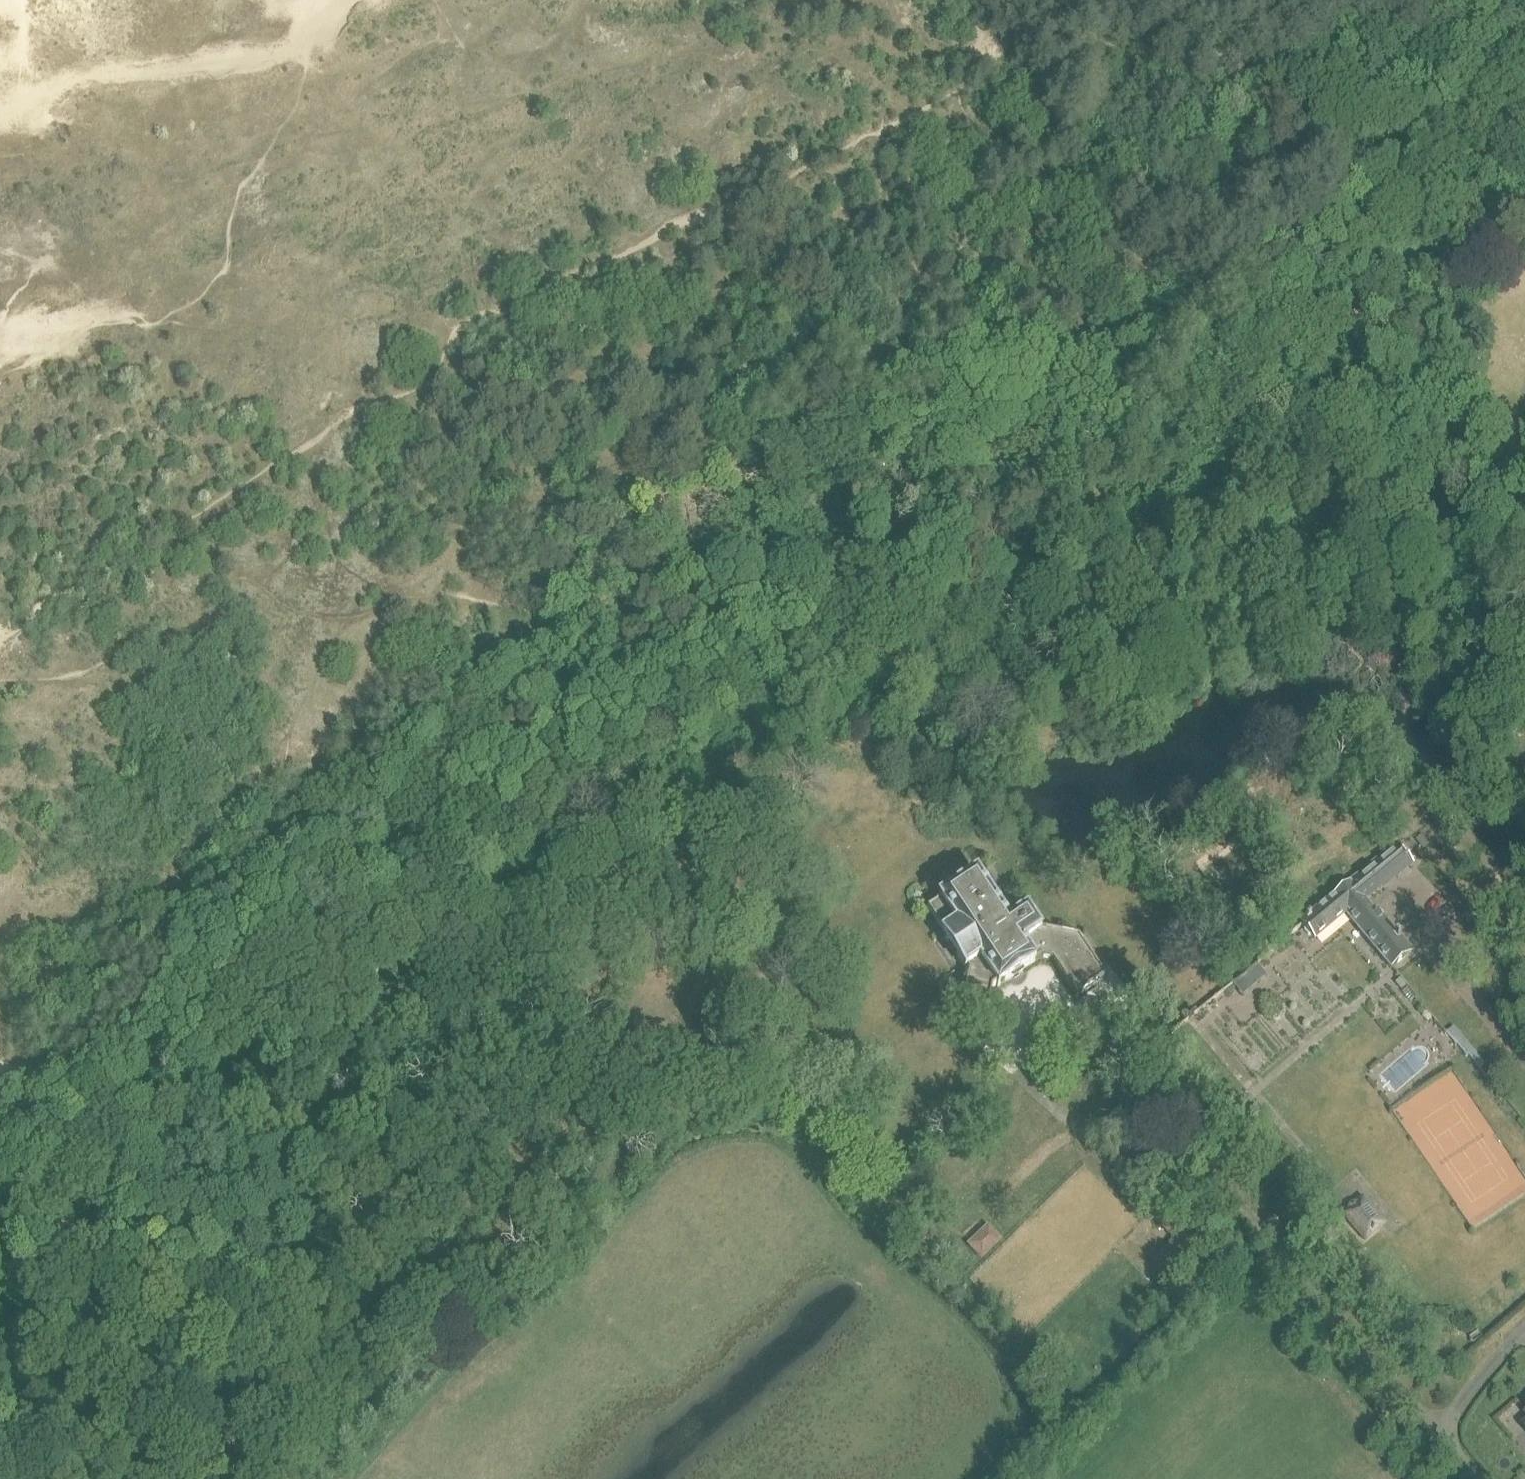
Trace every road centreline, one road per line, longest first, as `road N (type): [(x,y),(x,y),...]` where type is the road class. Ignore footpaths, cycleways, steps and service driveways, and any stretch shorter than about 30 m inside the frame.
road 1 (track): [(1524,542),(1449,447),(1424,429),(1410,383),(1404,304),(1407,283),(1459,259),(1467,239),(1458,154),(1472,129),(1503,111),(1512,92),(1501,74),(1484,69),(1430,91),(1360,95),(1278,66),(1166,45),(1160,26),(1174,0)]
road 2 (track): [(1340,1193),(1201,1032),(1294,952),(1344,1013)]
road 3 (track): [(1250,1089),(1426,948)]
road 4 (track): [(1049,0),(1054,12),(1166,45)]

